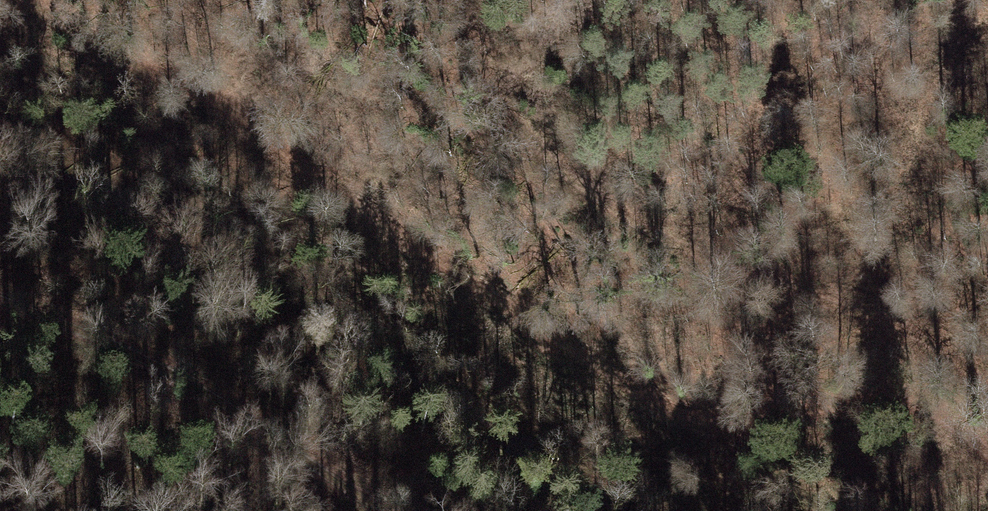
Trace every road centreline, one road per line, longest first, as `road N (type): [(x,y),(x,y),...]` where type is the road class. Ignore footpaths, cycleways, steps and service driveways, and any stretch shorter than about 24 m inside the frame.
road 1 (track): [(34,0),(159,78),(250,117),(309,181),(569,343),(662,412),(719,421),(896,401),(946,414),(987,450)]
road 2 (track): [(987,403),(949,353),(653,229),(526,140),(457,0)]
road 3 (track): [(0,299),(171,370),(375,510)]

